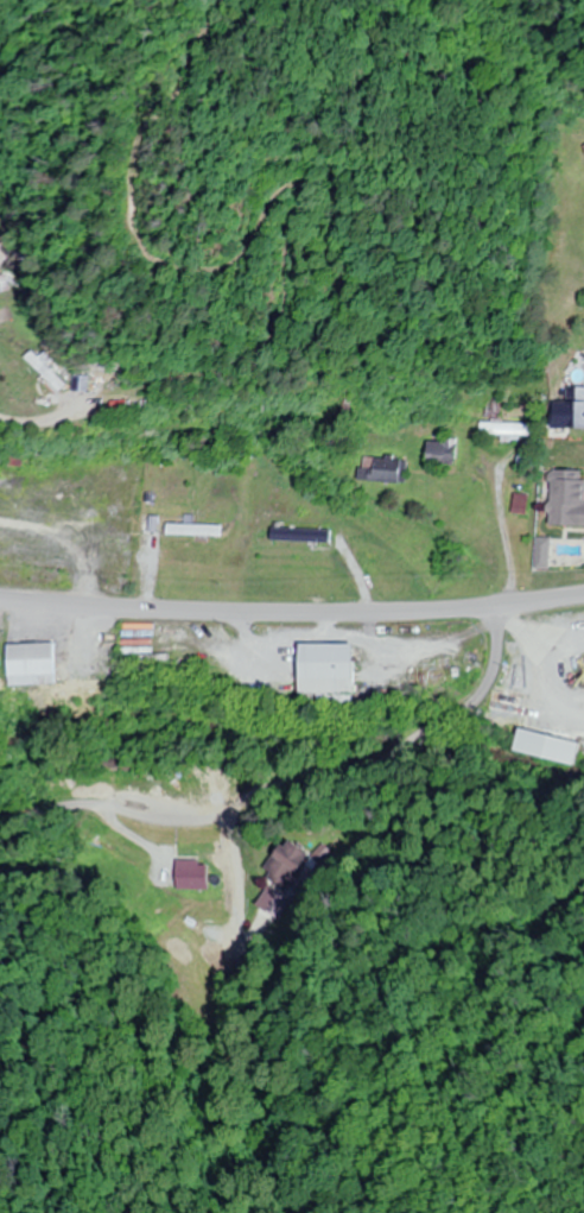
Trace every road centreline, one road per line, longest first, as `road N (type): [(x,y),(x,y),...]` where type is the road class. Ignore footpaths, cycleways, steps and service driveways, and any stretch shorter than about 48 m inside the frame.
road 1 (residential): [(0,826),(70,807),(205,819),(281,784),(373,765),(476,701),(493,677),(502,608)]
road 2 (residential): [(0,601),(260,617),(583,599)]

